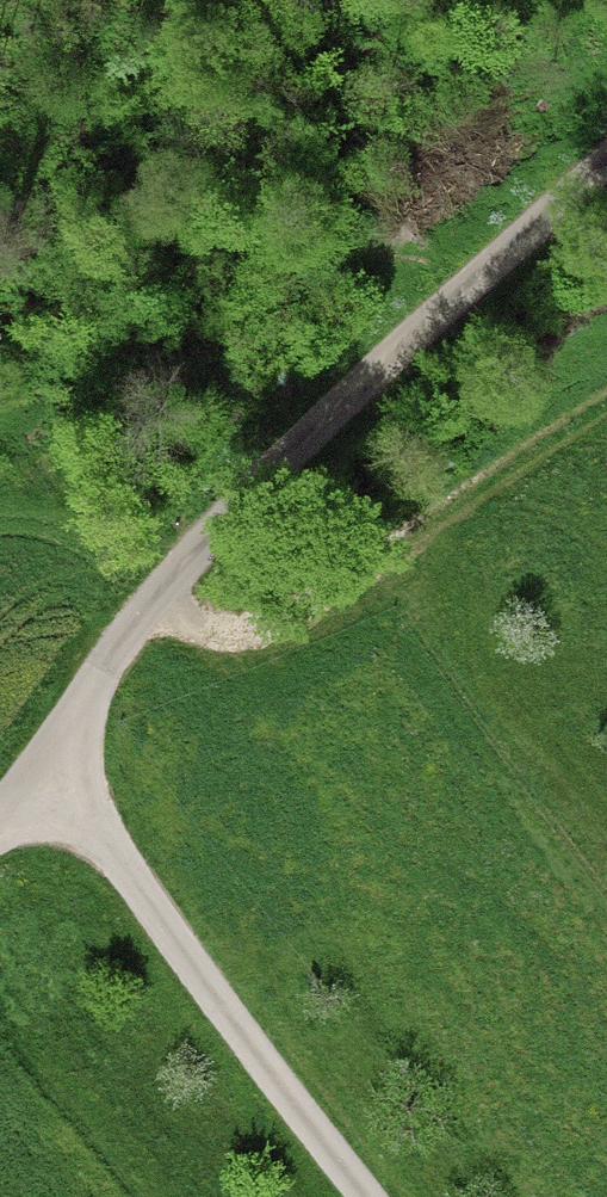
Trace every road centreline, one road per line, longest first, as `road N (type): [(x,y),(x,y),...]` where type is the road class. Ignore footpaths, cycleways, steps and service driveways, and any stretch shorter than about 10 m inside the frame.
road 1 (unclassified): [(606,143),(300,422),(146,594),(51,769),(0,833)]
road 2 (track): [(146,594),(192,639),(237,656),(360,588),(606,406)]

